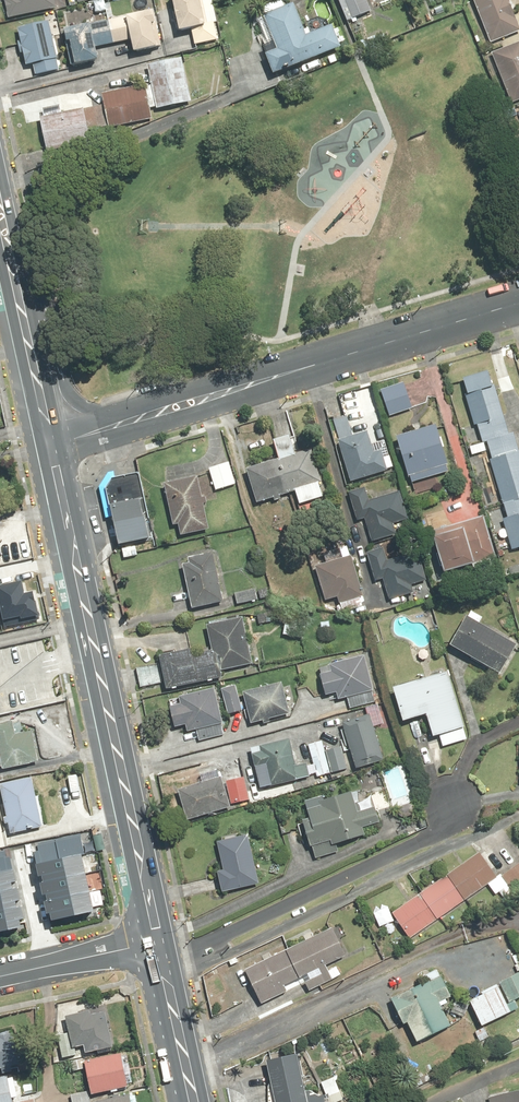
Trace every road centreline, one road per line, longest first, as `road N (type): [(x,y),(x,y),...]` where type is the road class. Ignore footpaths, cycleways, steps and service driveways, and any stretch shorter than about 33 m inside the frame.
road 1 (primary): [(63,440),(154,942)]
road 2 (tertiary): [(114,423),(518,301)]
road 3 (primary): [(0,189),(39,356)]
road 4 (primary): [(154,942),(194,1101)]
road 5 (residential): [(0,977),(154,942)]

